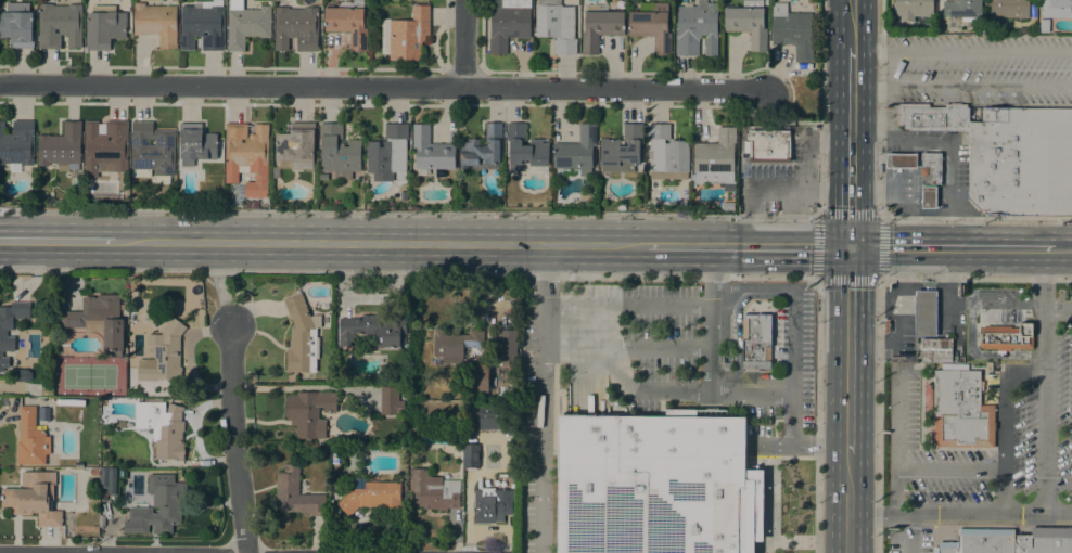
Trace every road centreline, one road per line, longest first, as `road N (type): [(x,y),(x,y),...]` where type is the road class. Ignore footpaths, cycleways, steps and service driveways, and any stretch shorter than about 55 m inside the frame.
road 1 (primary): [(647,245),(113,242)]
road 2 (residential): [(468,86),(0,85)]
road 3 (residential): [(468,86),(764,93)]
road 4 (residential): [(246,552),(230,326)]
road 5 (primary): [(851,247),(847,455)]
road 6 (primary): [(851,247),(647,245)]
road 7 (primary): [(1050,248),(851,247)]
road 8 (primary): [(853,52),(851,247)]

